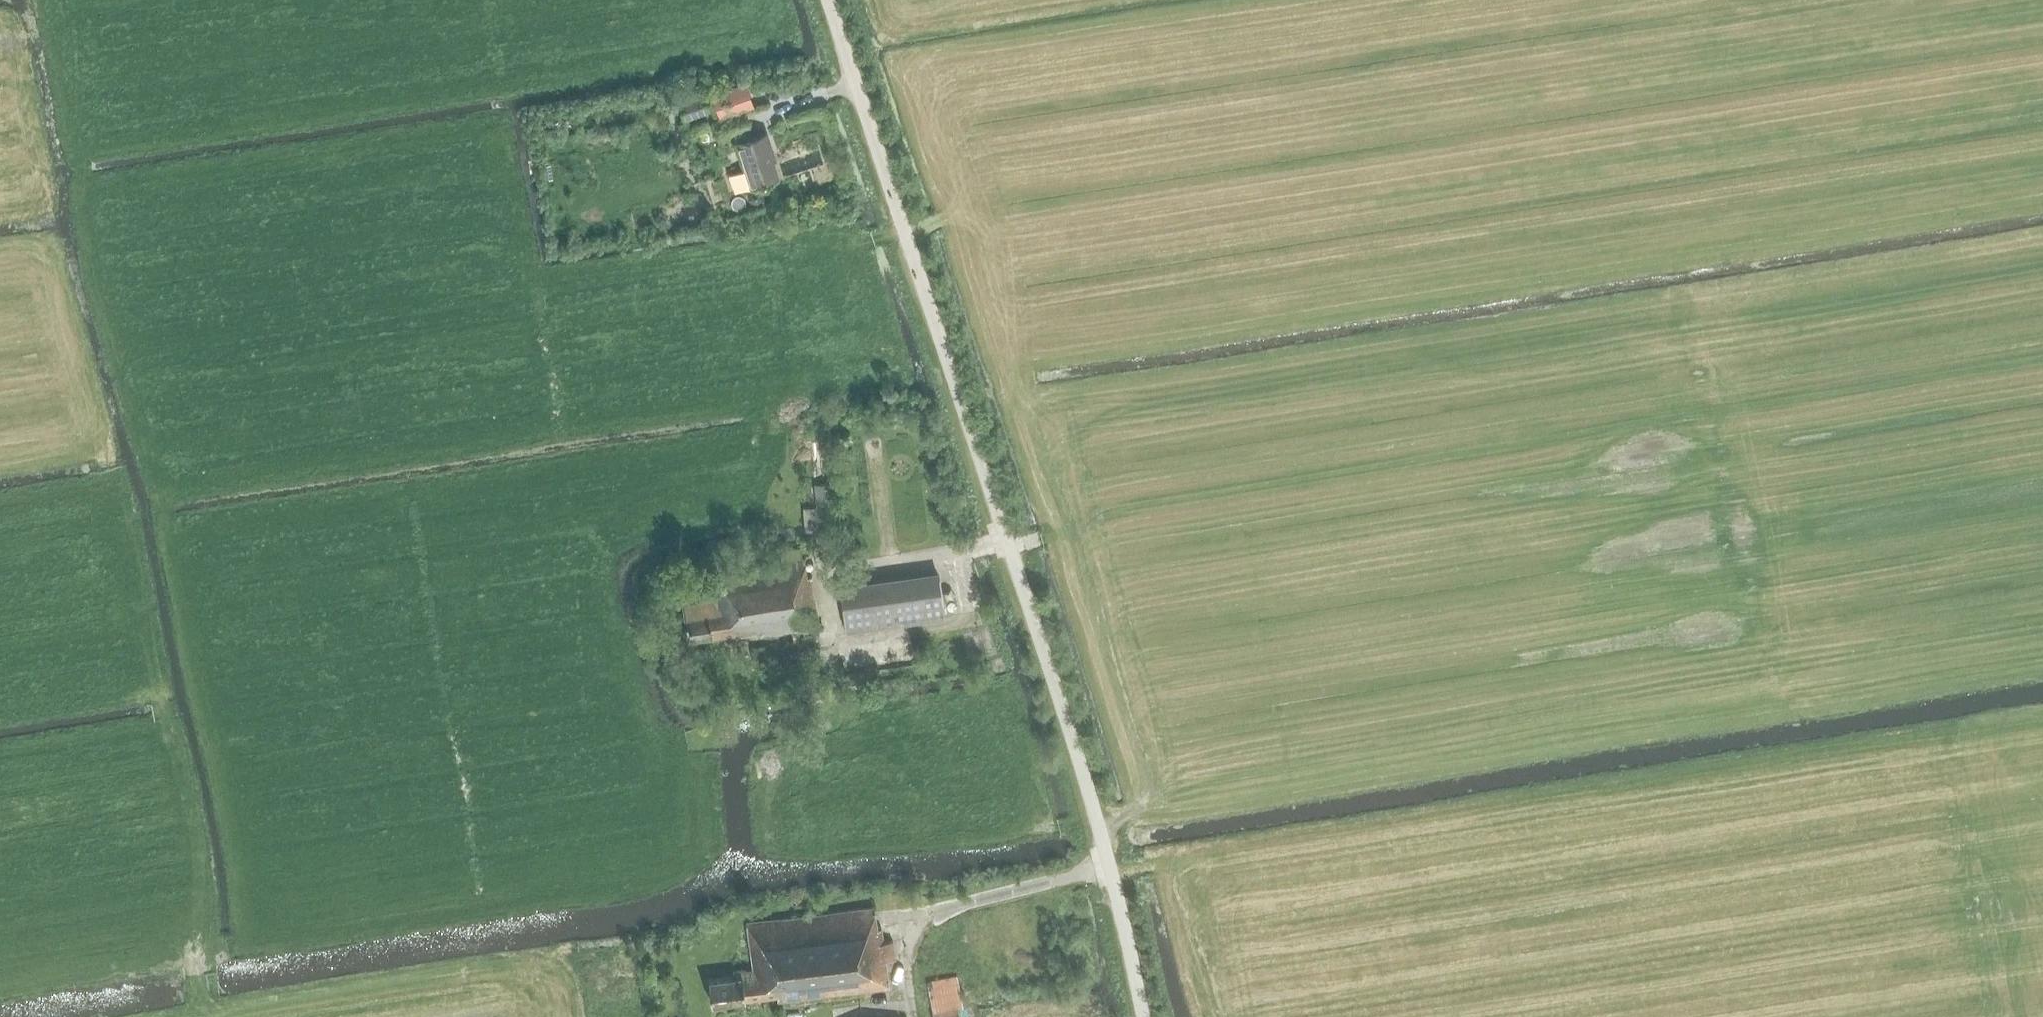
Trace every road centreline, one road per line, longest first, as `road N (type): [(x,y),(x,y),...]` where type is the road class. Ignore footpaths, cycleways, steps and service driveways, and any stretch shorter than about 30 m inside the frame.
road 1 (unclassified): [(1143,1016),(1092,807),(828,0)]

